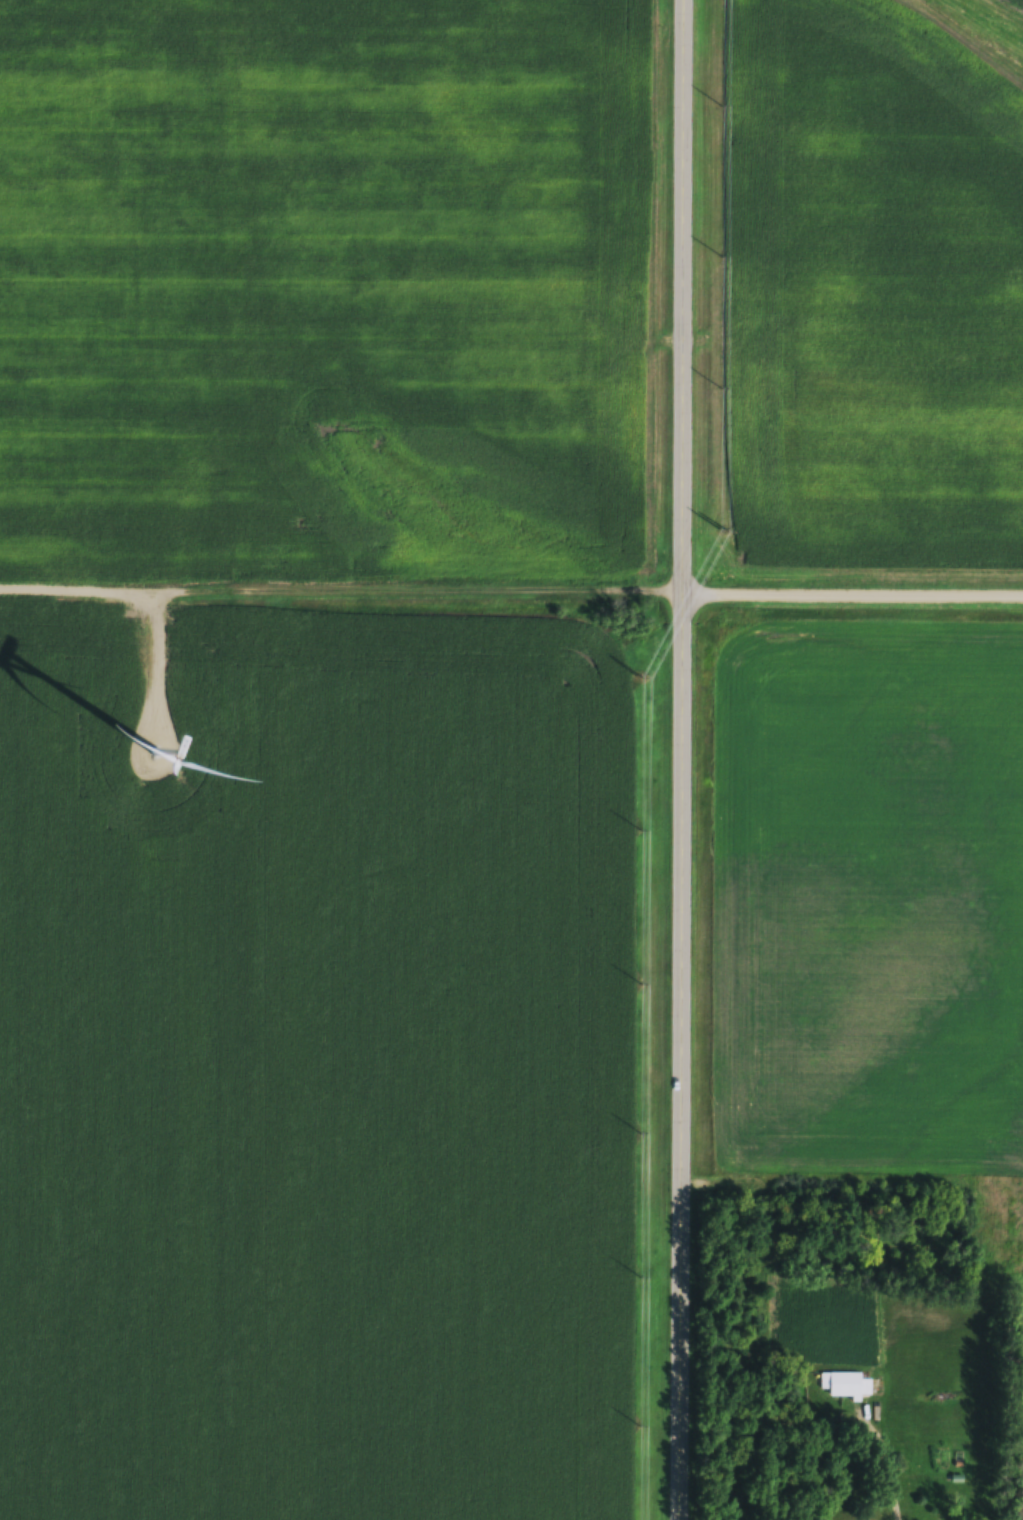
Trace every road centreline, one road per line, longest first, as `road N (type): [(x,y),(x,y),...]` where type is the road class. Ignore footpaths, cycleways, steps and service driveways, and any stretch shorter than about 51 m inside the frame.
road 1 (tertiary): [(676,1519),(691,0)]
road 2 (track): [(1022,594),(0,592)]

